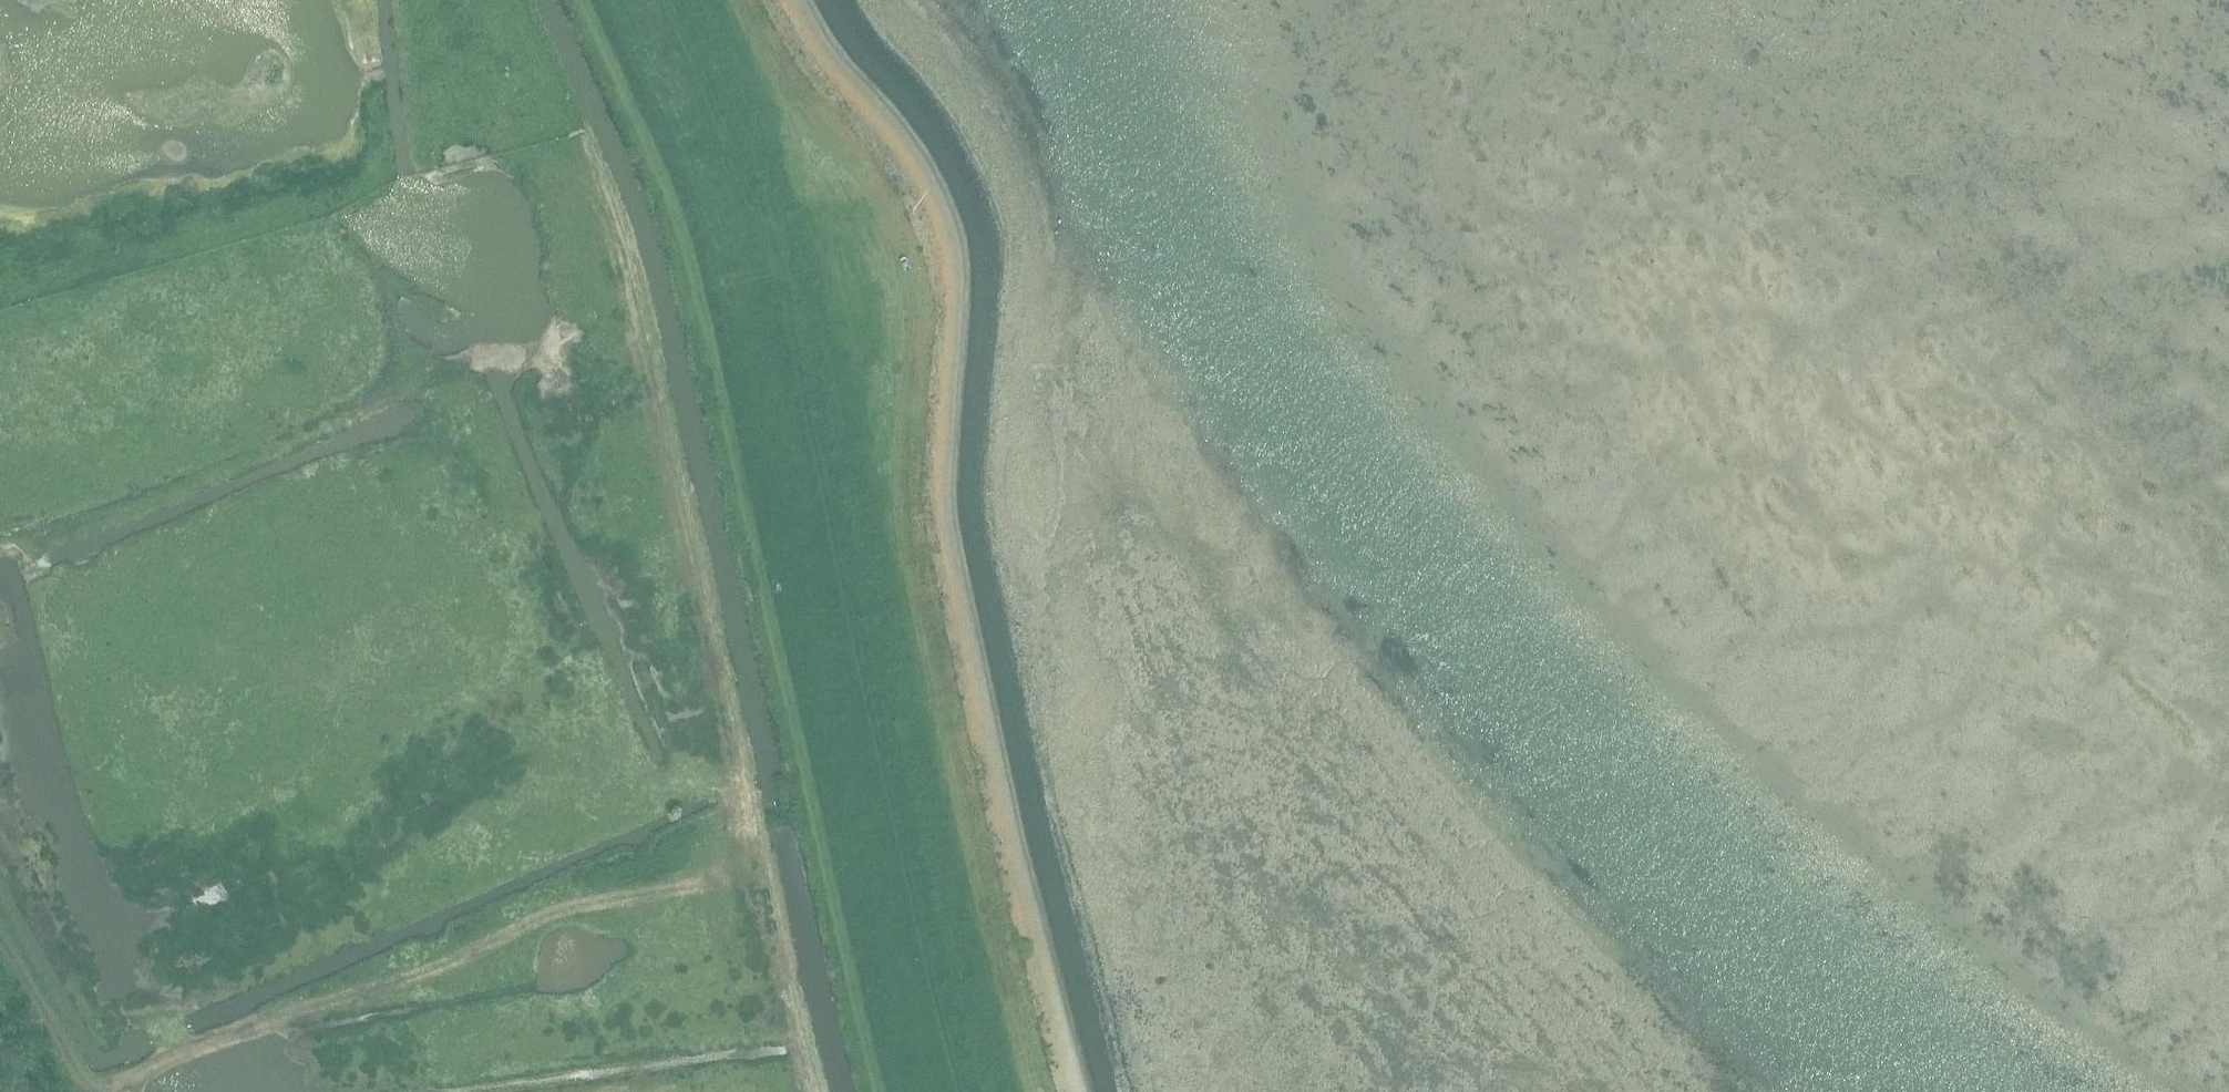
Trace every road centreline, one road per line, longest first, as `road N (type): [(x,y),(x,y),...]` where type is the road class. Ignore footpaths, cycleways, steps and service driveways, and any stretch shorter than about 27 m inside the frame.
road 1 (track): [(742,0),(766,52),(875,193),(915,297),(899,444),(900,522),(957,804),(1041,1091)]
road 2 (track): [(584,0),(688,244),(879,1091)]

